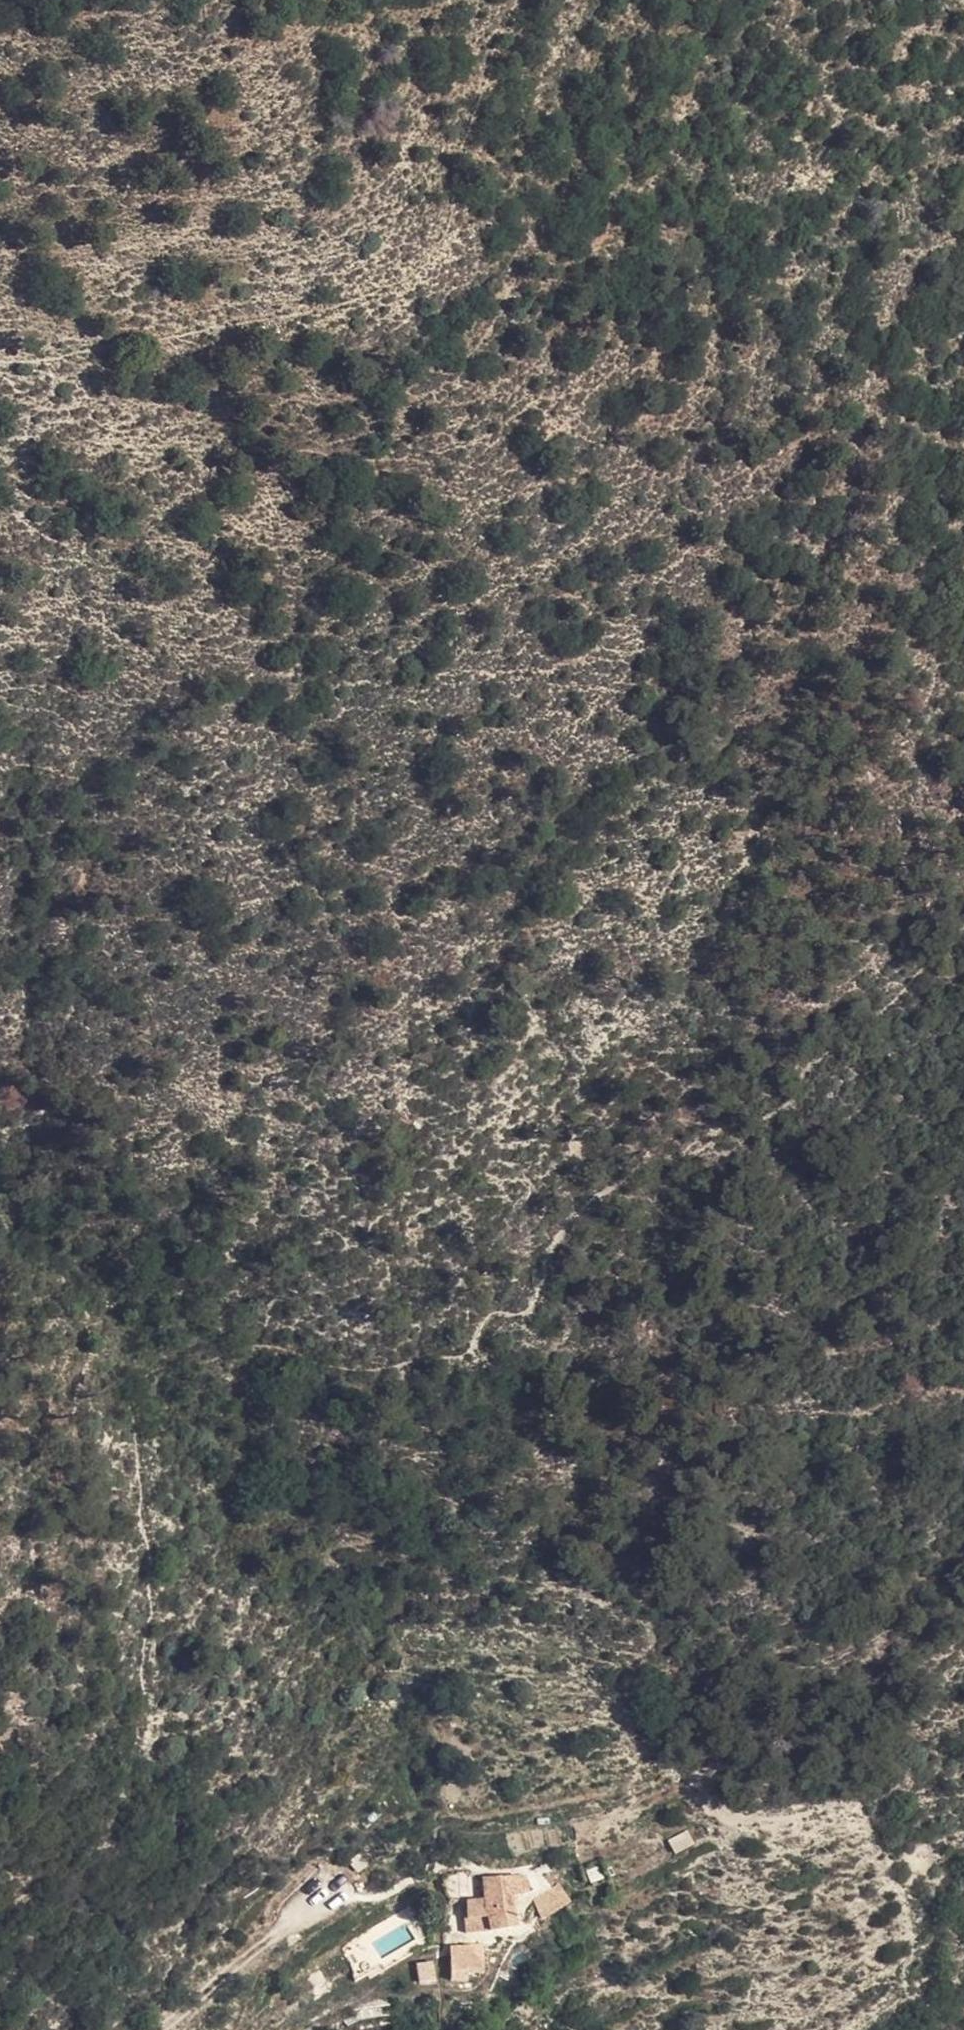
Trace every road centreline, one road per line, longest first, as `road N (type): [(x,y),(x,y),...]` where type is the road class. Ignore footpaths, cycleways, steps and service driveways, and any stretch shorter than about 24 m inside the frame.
road 1 (track): [(160,2029),(322,1902)]

